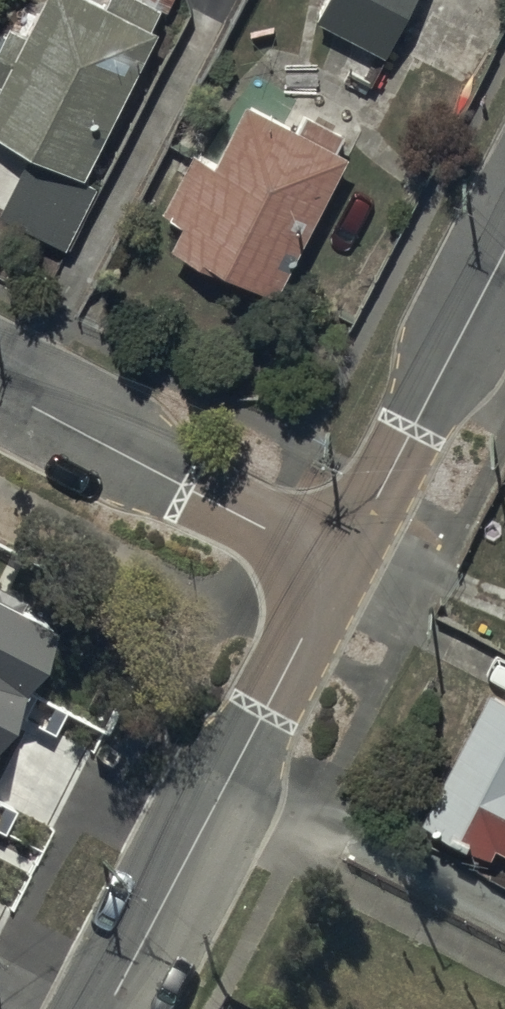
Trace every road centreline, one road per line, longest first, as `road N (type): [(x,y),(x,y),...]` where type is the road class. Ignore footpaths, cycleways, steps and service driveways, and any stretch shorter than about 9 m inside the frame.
road 1 (residential): [(109,1008),(340,568)]
road 2 (residential): [(340,568),(0,389)]
road 3 (residential): [(340,568),(504,251)]

